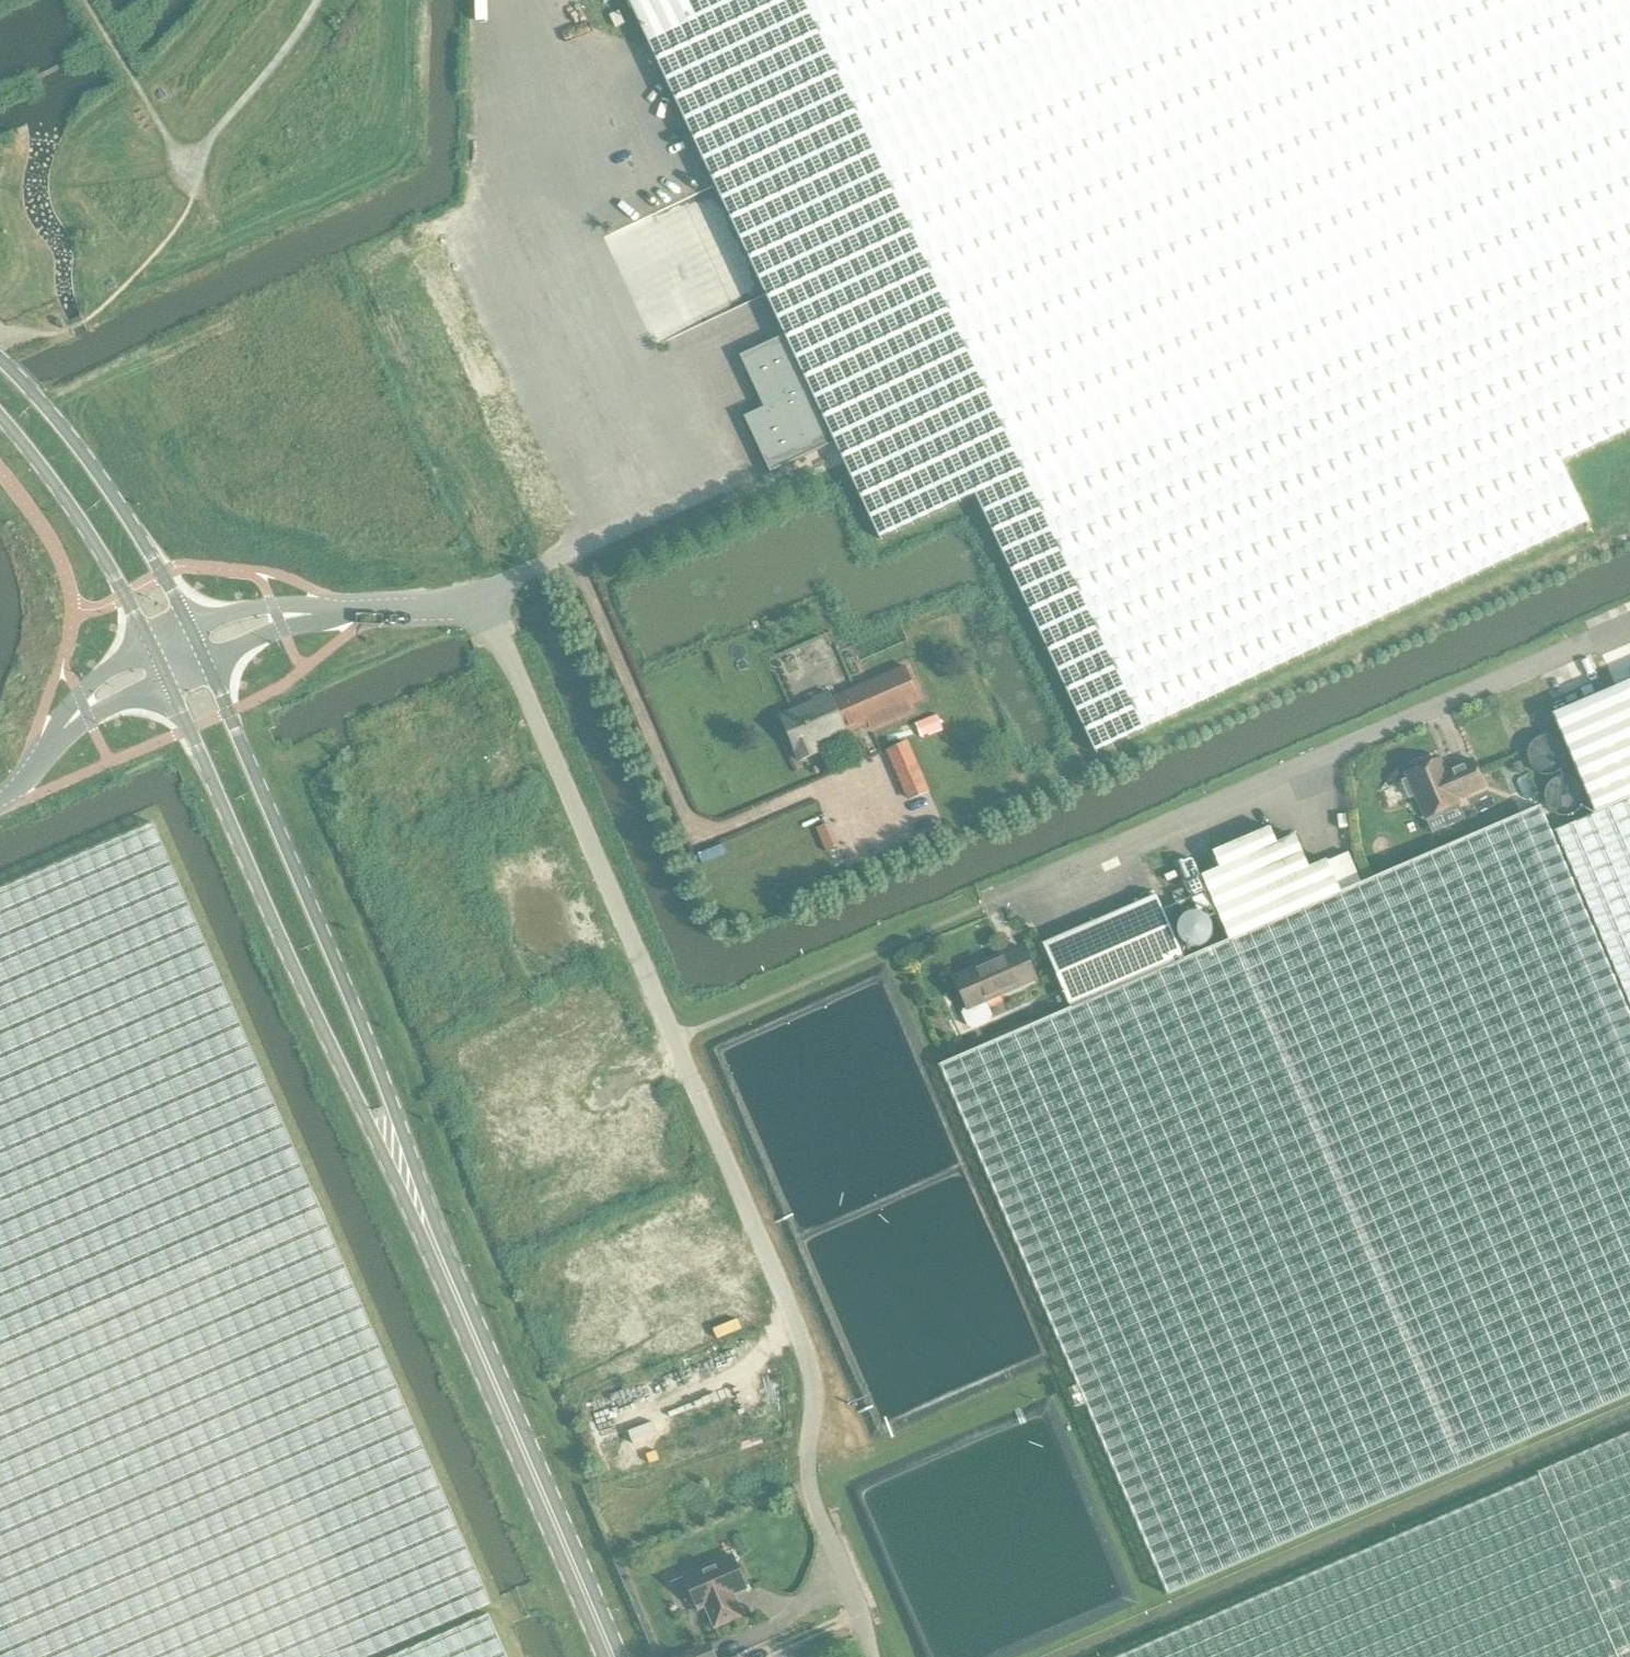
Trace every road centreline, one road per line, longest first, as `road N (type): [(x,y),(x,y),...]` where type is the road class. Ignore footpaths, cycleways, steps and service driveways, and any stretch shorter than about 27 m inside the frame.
road 1 (unclassified): [(873,1656),(810,1473),(807,1353),(480,598),(366,608)]
road 2 (unclassified): [(1629,626),(1016,891)]
road 3 (tertiary): [(401,1163),(394,1109),(207,662)]
road 4 (tertiary): [(168,680),(315,1014),(365,1115),(401,1163)]
road 5 (tertiary): [(401,1163),(613,1656)]
road 6 (tertiary): [(190,628),(128,513),(0,358)]
road 7 (tertiary): [(0,416),(89,532),(151,645)]

